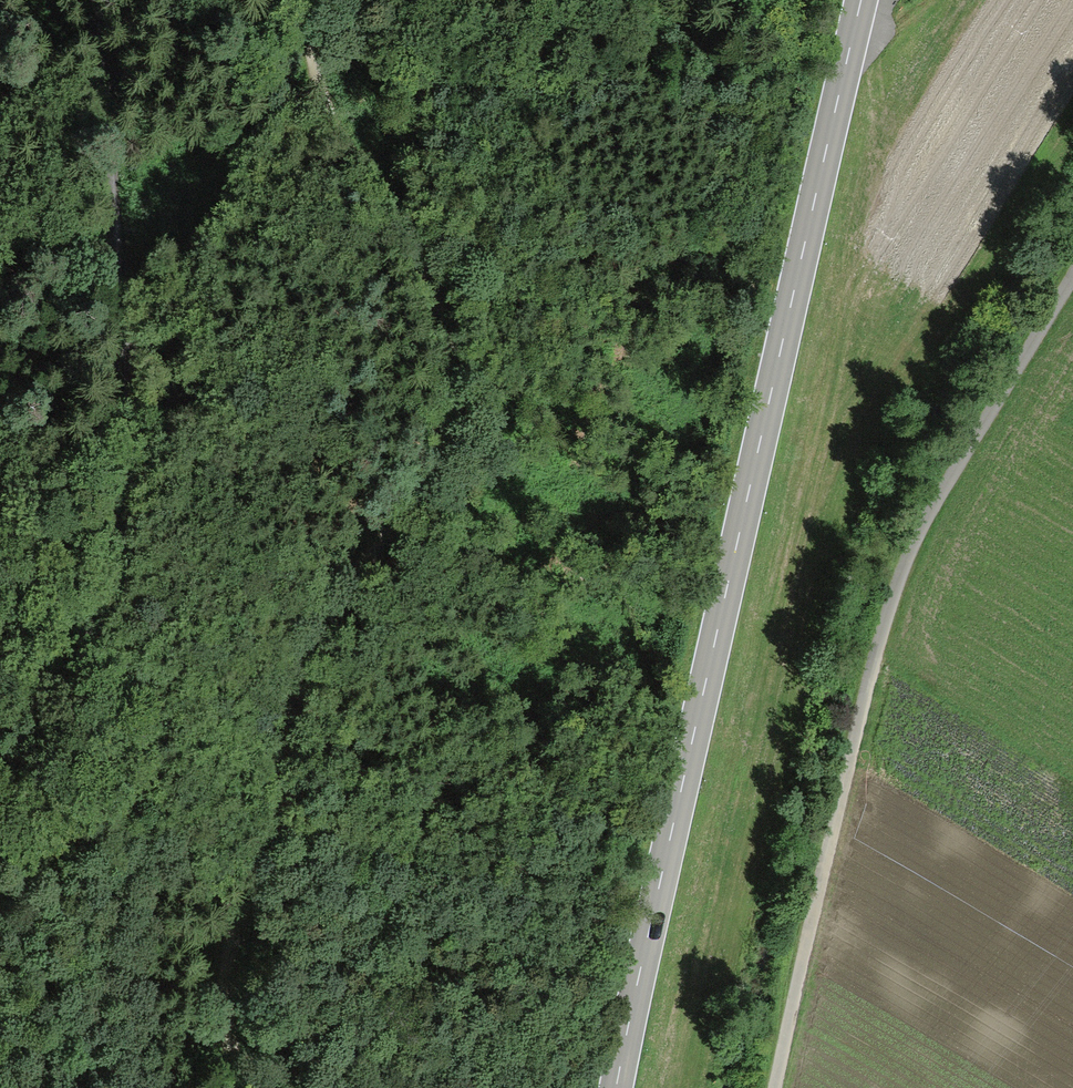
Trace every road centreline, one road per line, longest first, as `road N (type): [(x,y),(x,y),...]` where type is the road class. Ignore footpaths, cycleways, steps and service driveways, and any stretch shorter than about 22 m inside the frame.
road 1 (track): [(245,1087),(226,1019),(224,967),(270,860),(306,657),(414,496),(443,426),(456,366),(446,313),(424,264),(321,94),(311,53),(320,0)]
road 2 (tertiary): [(858,0),(616,1087)]
road 3 (track): [(1072,277),(900,559),(770,1087)]
road 4 (unclassified): [(95,0),(126,402),(117,515),(92,623),(63,667),(0,734)]

